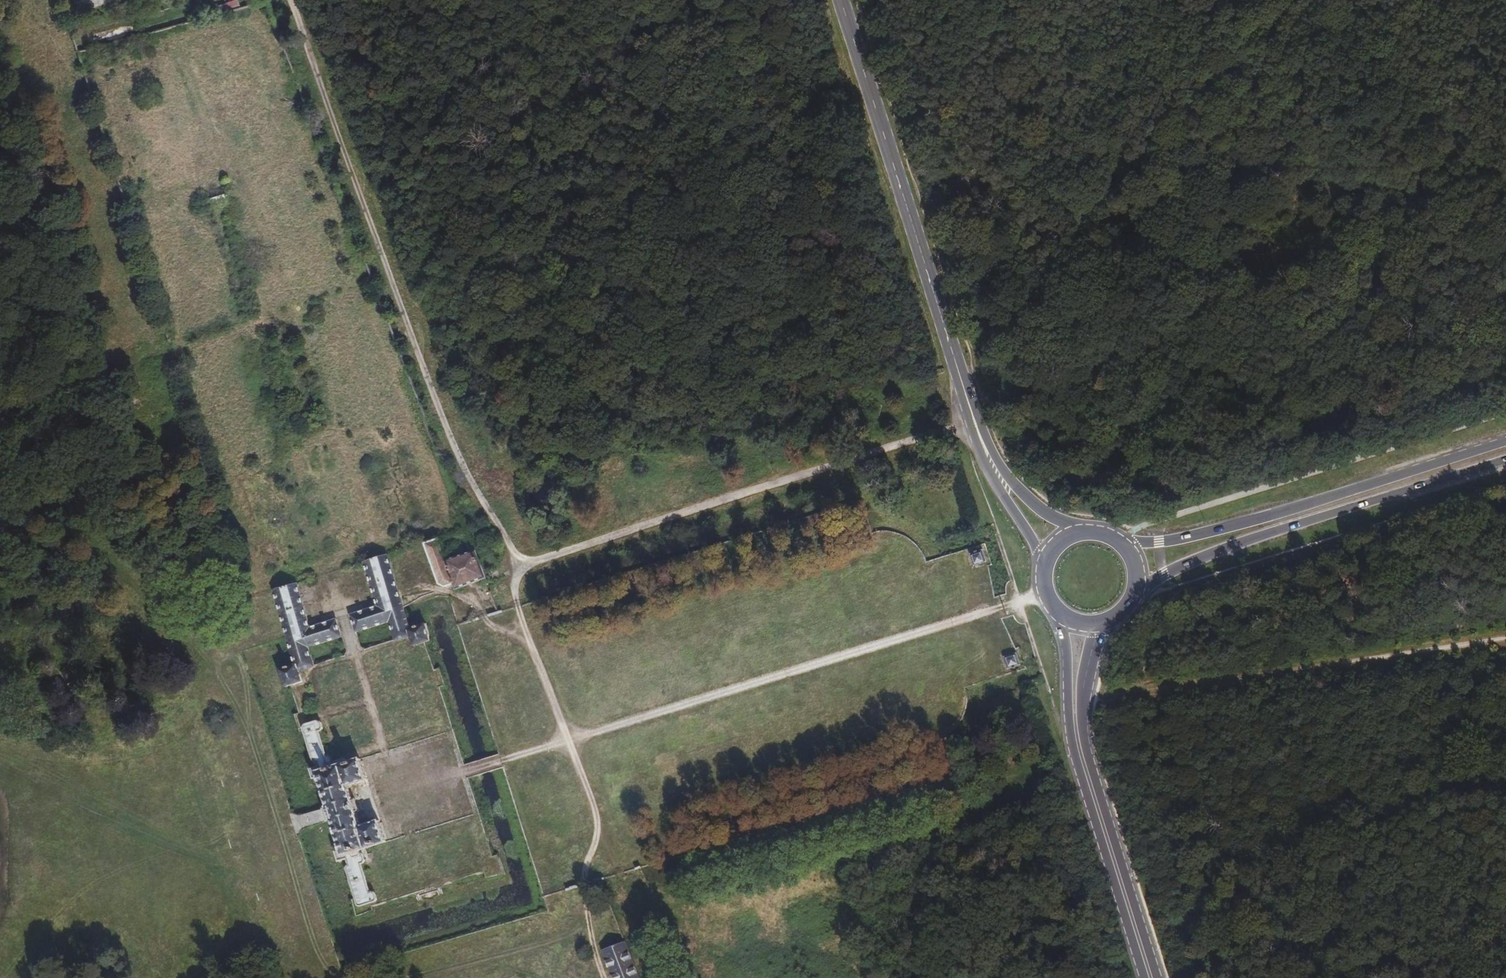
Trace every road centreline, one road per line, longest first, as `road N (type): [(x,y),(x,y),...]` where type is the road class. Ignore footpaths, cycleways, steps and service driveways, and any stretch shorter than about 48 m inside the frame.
road 1 (track): [(291,0),(425,373),(517,570)]
road 2 (track): [(972,421),(517,570)]
road 3 (secondary): [(838,0),(972,421)]
road 4 (track): [(605,977),(586,885),(597,818),(534,646),(522,634),(517,570)]
road 5 (secondary): [(1505,442),(1220,530),(1159,544),(1124,543)]
road 6 (secondary): [(1136,594),(1193,561),(1505,461)]
road 7 (secondary): [(1151,977),(1089,781)]
road 8 (secondary): [(1062,617),(1072,743),(1089,781)]
road 9 (secondary): [(972,421),(984,470),(1045,561)]
road 10 (secondary): [(1089,781),(1080,702),(1101,625)]
road 11 (secondary): [(1080,531),(1013,488),(972,421)]
road 12 (track): [(413,561),(423,591),(472,603),(498,630),(522,634)]

